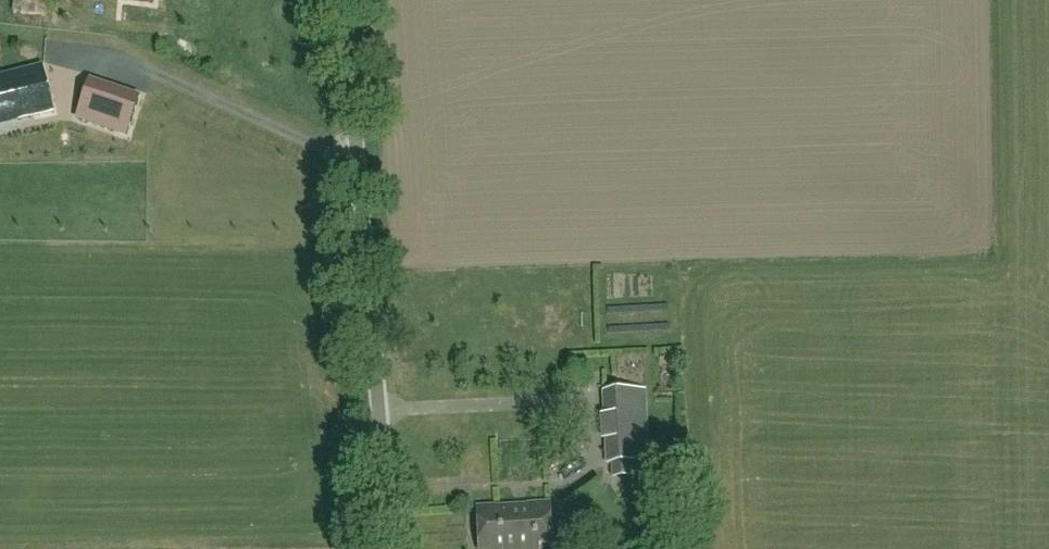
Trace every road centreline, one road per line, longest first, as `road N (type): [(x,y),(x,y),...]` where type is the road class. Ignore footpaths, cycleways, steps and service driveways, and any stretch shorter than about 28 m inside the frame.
road 1 (unclassified): [(393,548),(345,0)]

